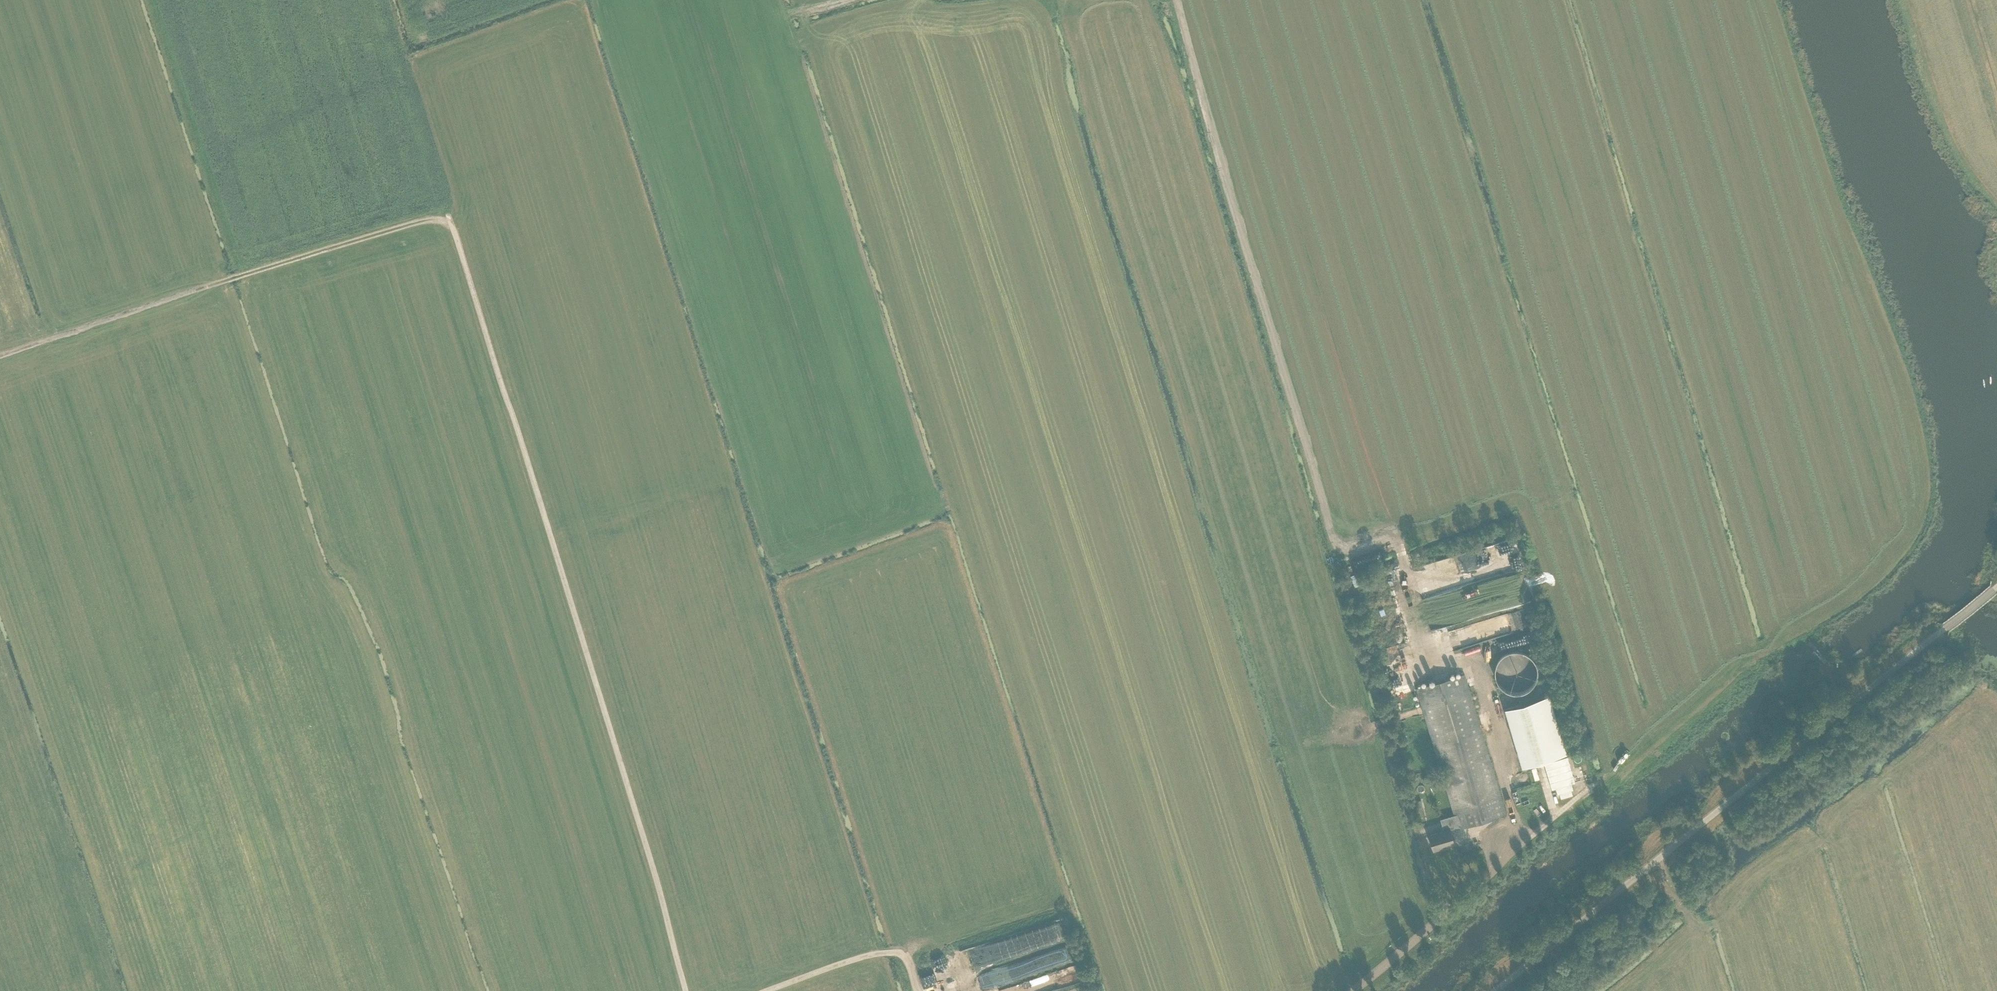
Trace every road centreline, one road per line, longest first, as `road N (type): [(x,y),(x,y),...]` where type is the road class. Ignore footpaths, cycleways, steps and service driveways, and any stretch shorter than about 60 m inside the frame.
road 1 (track): [(1786,633),(1518,849),(1473,657),(1431,659),(1399,547),(1353,550),(1334,537),(1173,0)]
road 2 (track): [(686,990),(449,222),(224,281),(0,357)]
road 3 (unclassified): [(1499,990),(1996,588)]
road 4 (unclassified): [(1341,990),(1518,849)]
road 5 (track): [(918,990),(907,962),(888,953),(769,990)]

